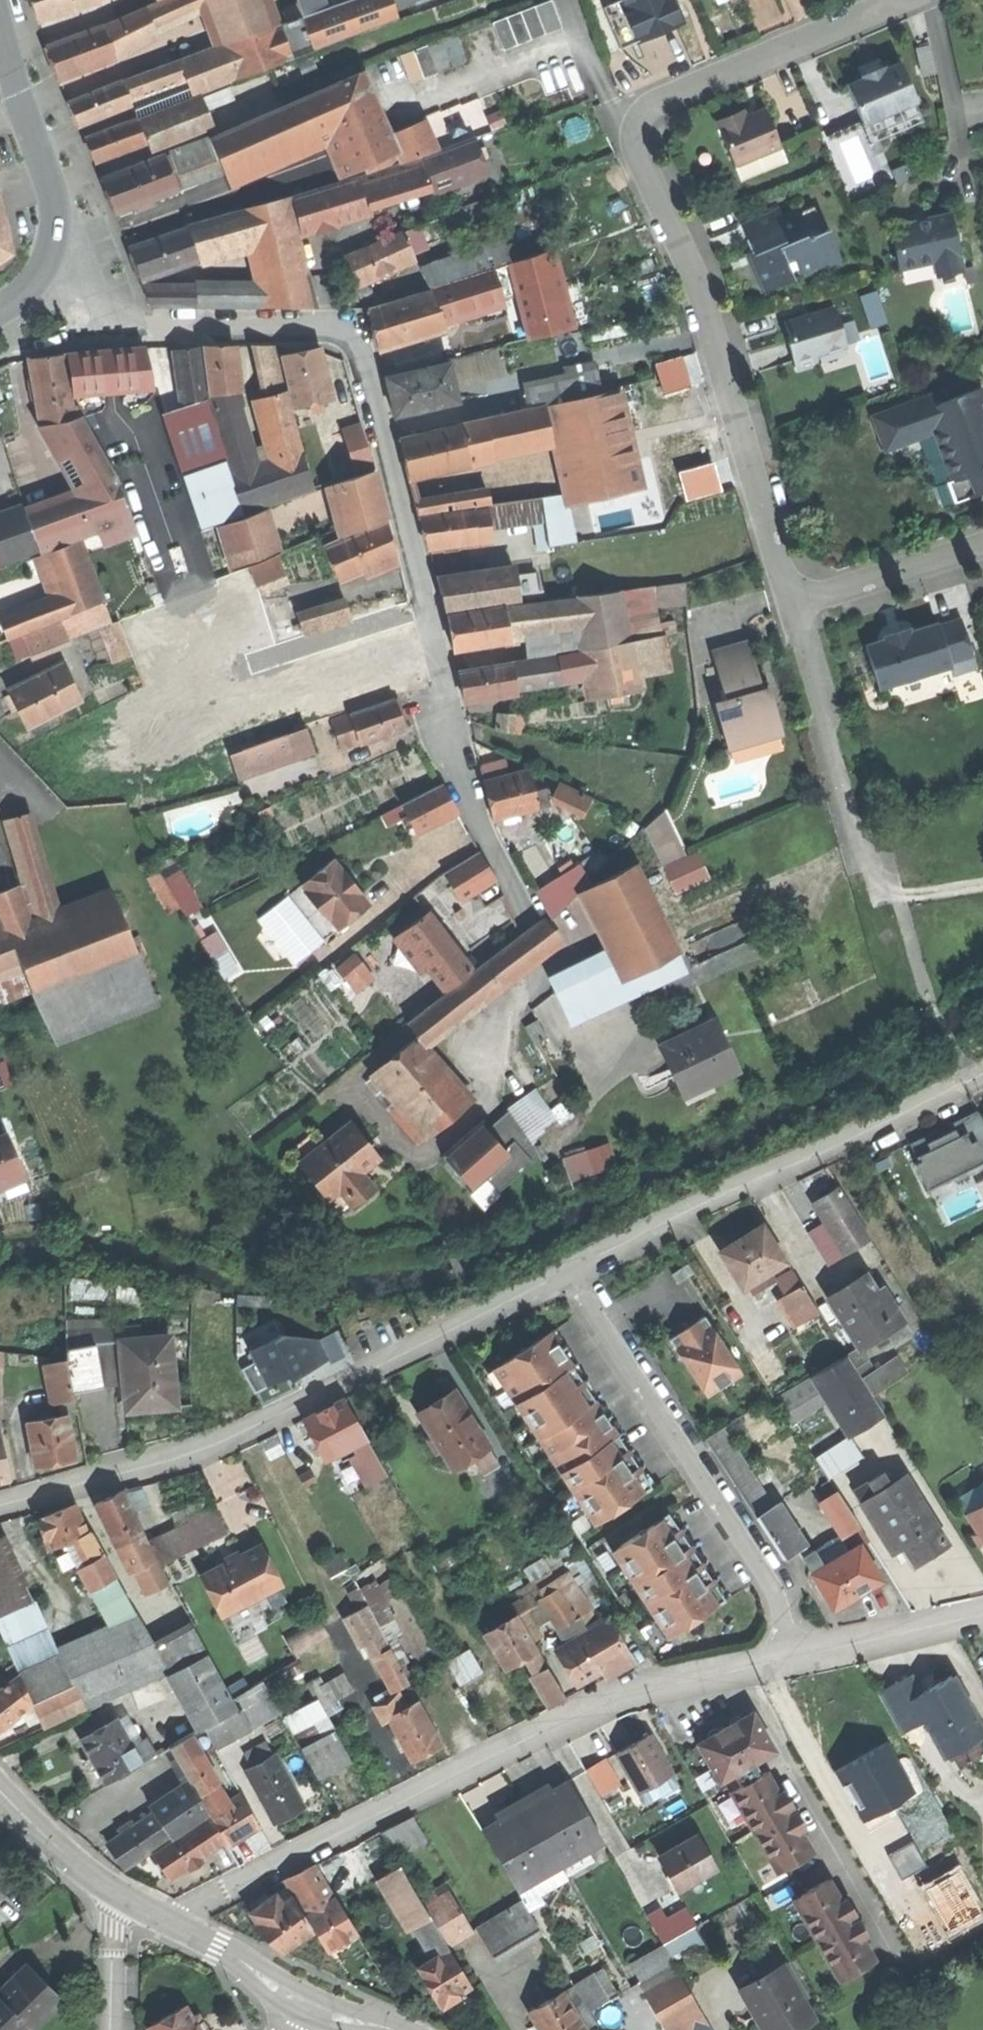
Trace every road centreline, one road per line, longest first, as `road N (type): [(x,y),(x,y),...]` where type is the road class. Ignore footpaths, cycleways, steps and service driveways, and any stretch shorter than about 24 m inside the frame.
road 1 (residential): [(55,266),(99,311),(147,326),(323,326),(360,343),(457,769),(541,952),(536,975),(494,1018),(479,1062)]
road 2 (residential): [(899,0),(647,109),(636,132),(638,152),(699,286),(793,609)]
road 3 (residential): [(181,1927),(207,1901),(606,1703),(822,1654)]
road 4 (residential): [(0,1512),(317,1403),(568,1275)]
road 5 (residential): [(568,1275),(982,1073)]
road 6 (residential): [(822,1654),(568,1275)]
road 7 (secondary): [(0,1),(65,208),(55,266)]
road 8 (residential): [(793,609),(859,860)]
road 9 (residential): [(793,609),(982,546)]
road 10 (secondary): [(0,1784),(128,1902)]
road 11 (residential): [(822,1654),(982,1617)]
road 12 (secondary): [(181,1927),(301,2004)]
road 13 (residential): [(113,2029),(115,1930),(128,1902)]

